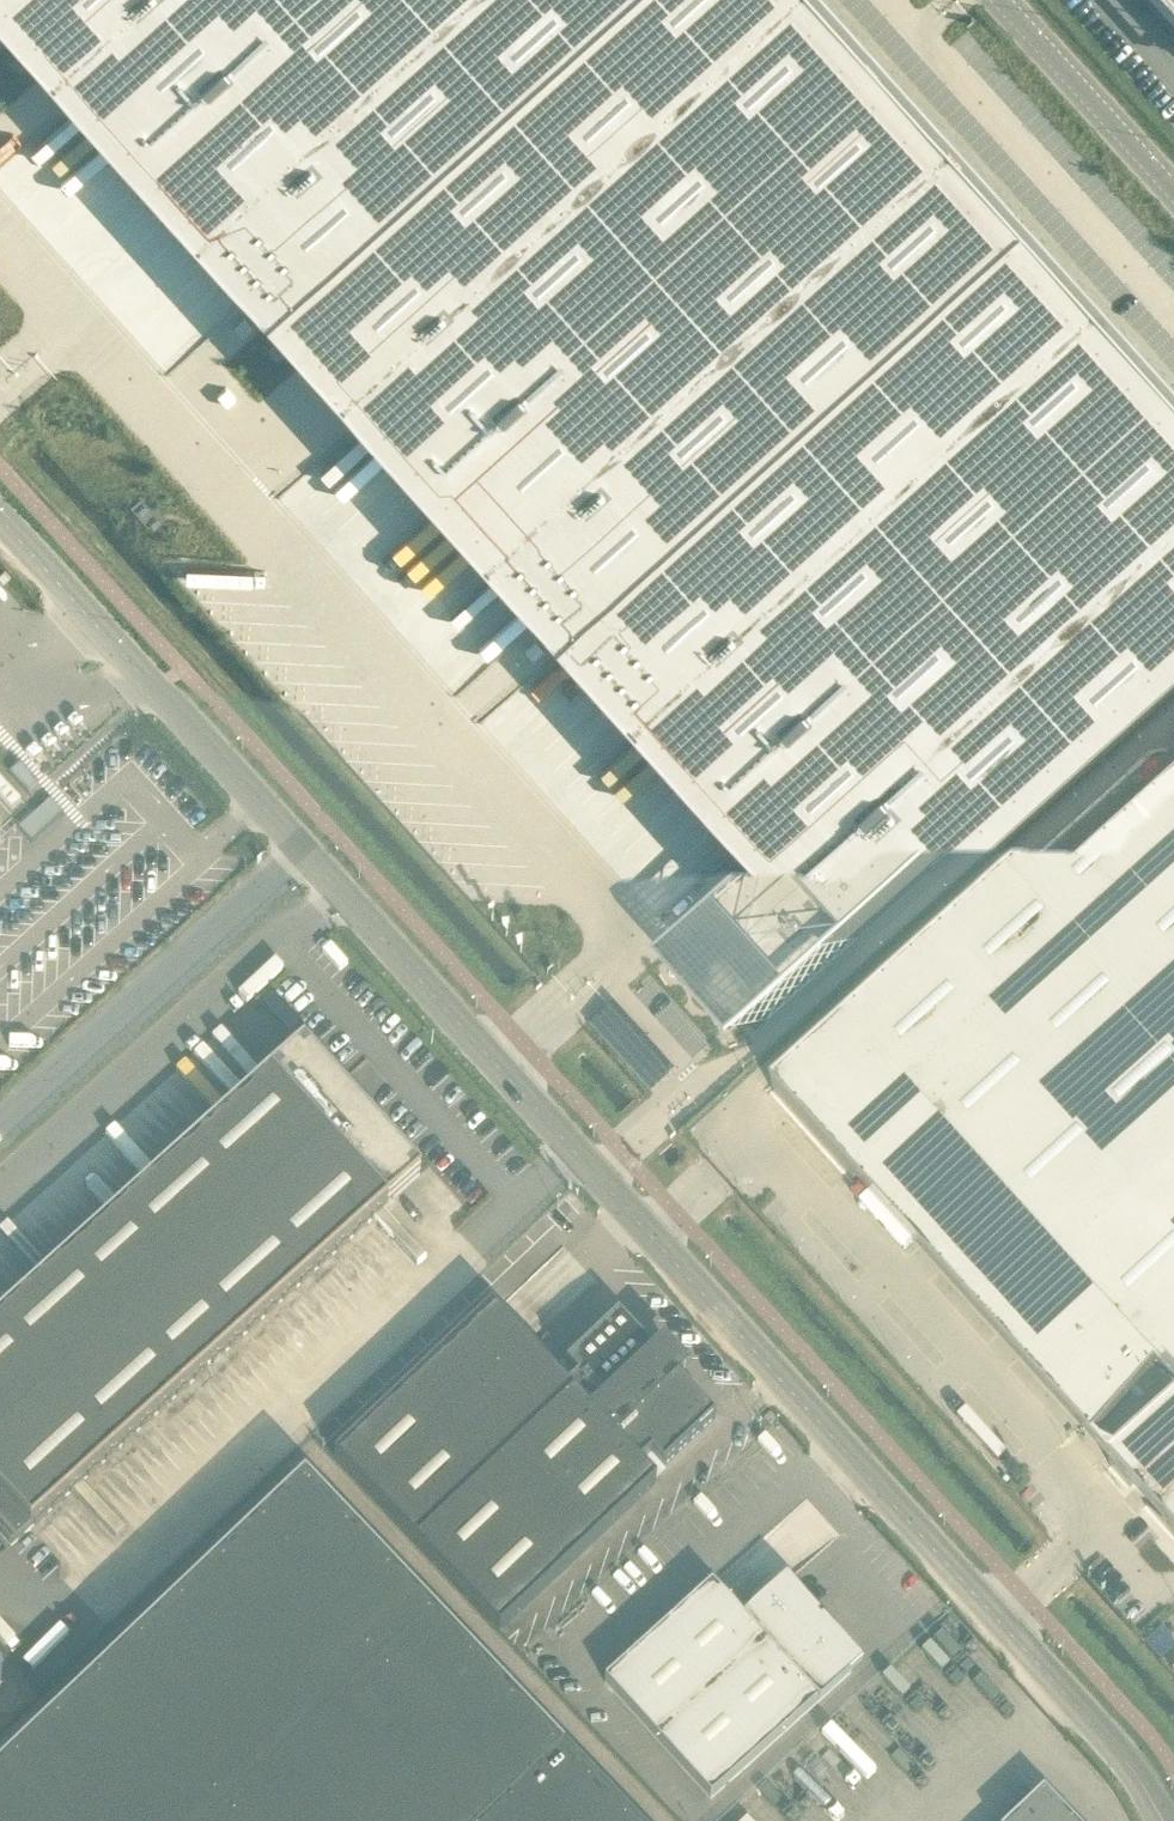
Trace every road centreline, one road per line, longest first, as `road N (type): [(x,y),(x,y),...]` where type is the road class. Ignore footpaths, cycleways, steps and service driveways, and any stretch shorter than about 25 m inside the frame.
road 1 (tertiary): [(1161,1820),(1134,1774),(0,504)]
road 2 (unclassified): [(1173,190),(1002,0)]

